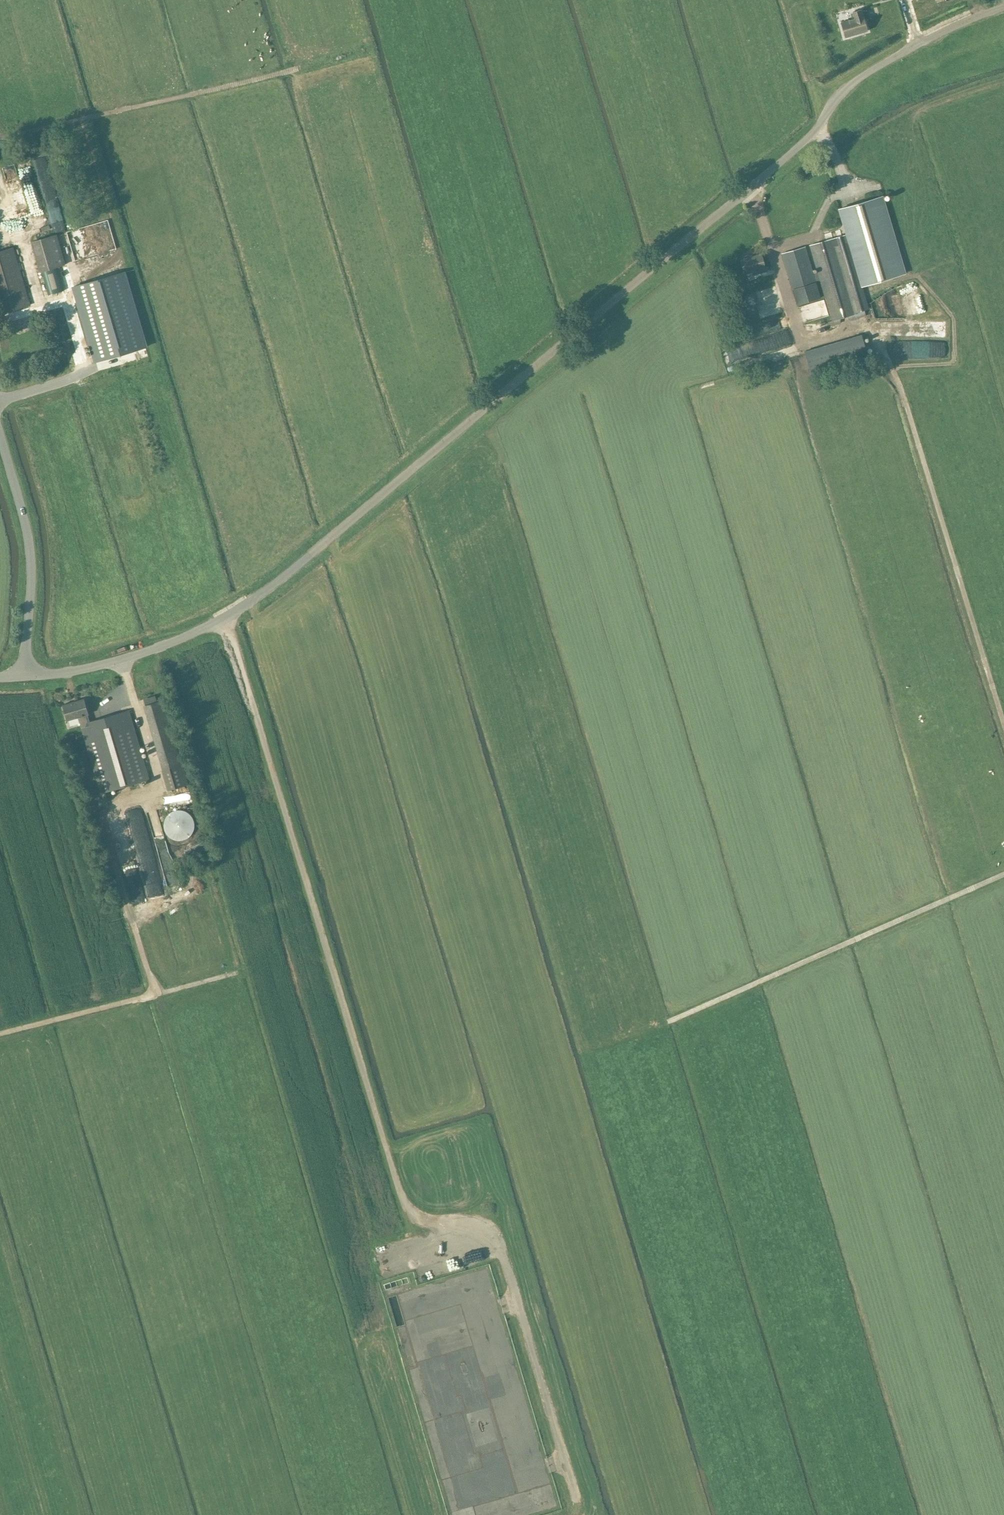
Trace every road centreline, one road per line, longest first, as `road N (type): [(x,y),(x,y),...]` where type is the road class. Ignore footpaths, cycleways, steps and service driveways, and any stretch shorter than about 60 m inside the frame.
road 1 (unclassified): [(26,676),(118,661),(225,619),(752,187),(810,135),(850,85),(928,38),(1003,7)]
road 2 (track): [(1003,725),(894,372),(865,324)]
road 3 (track): [(666,1023),(1003,873)]
road 4 (unclassified): [(26,676),(31,561),(0,438)]

